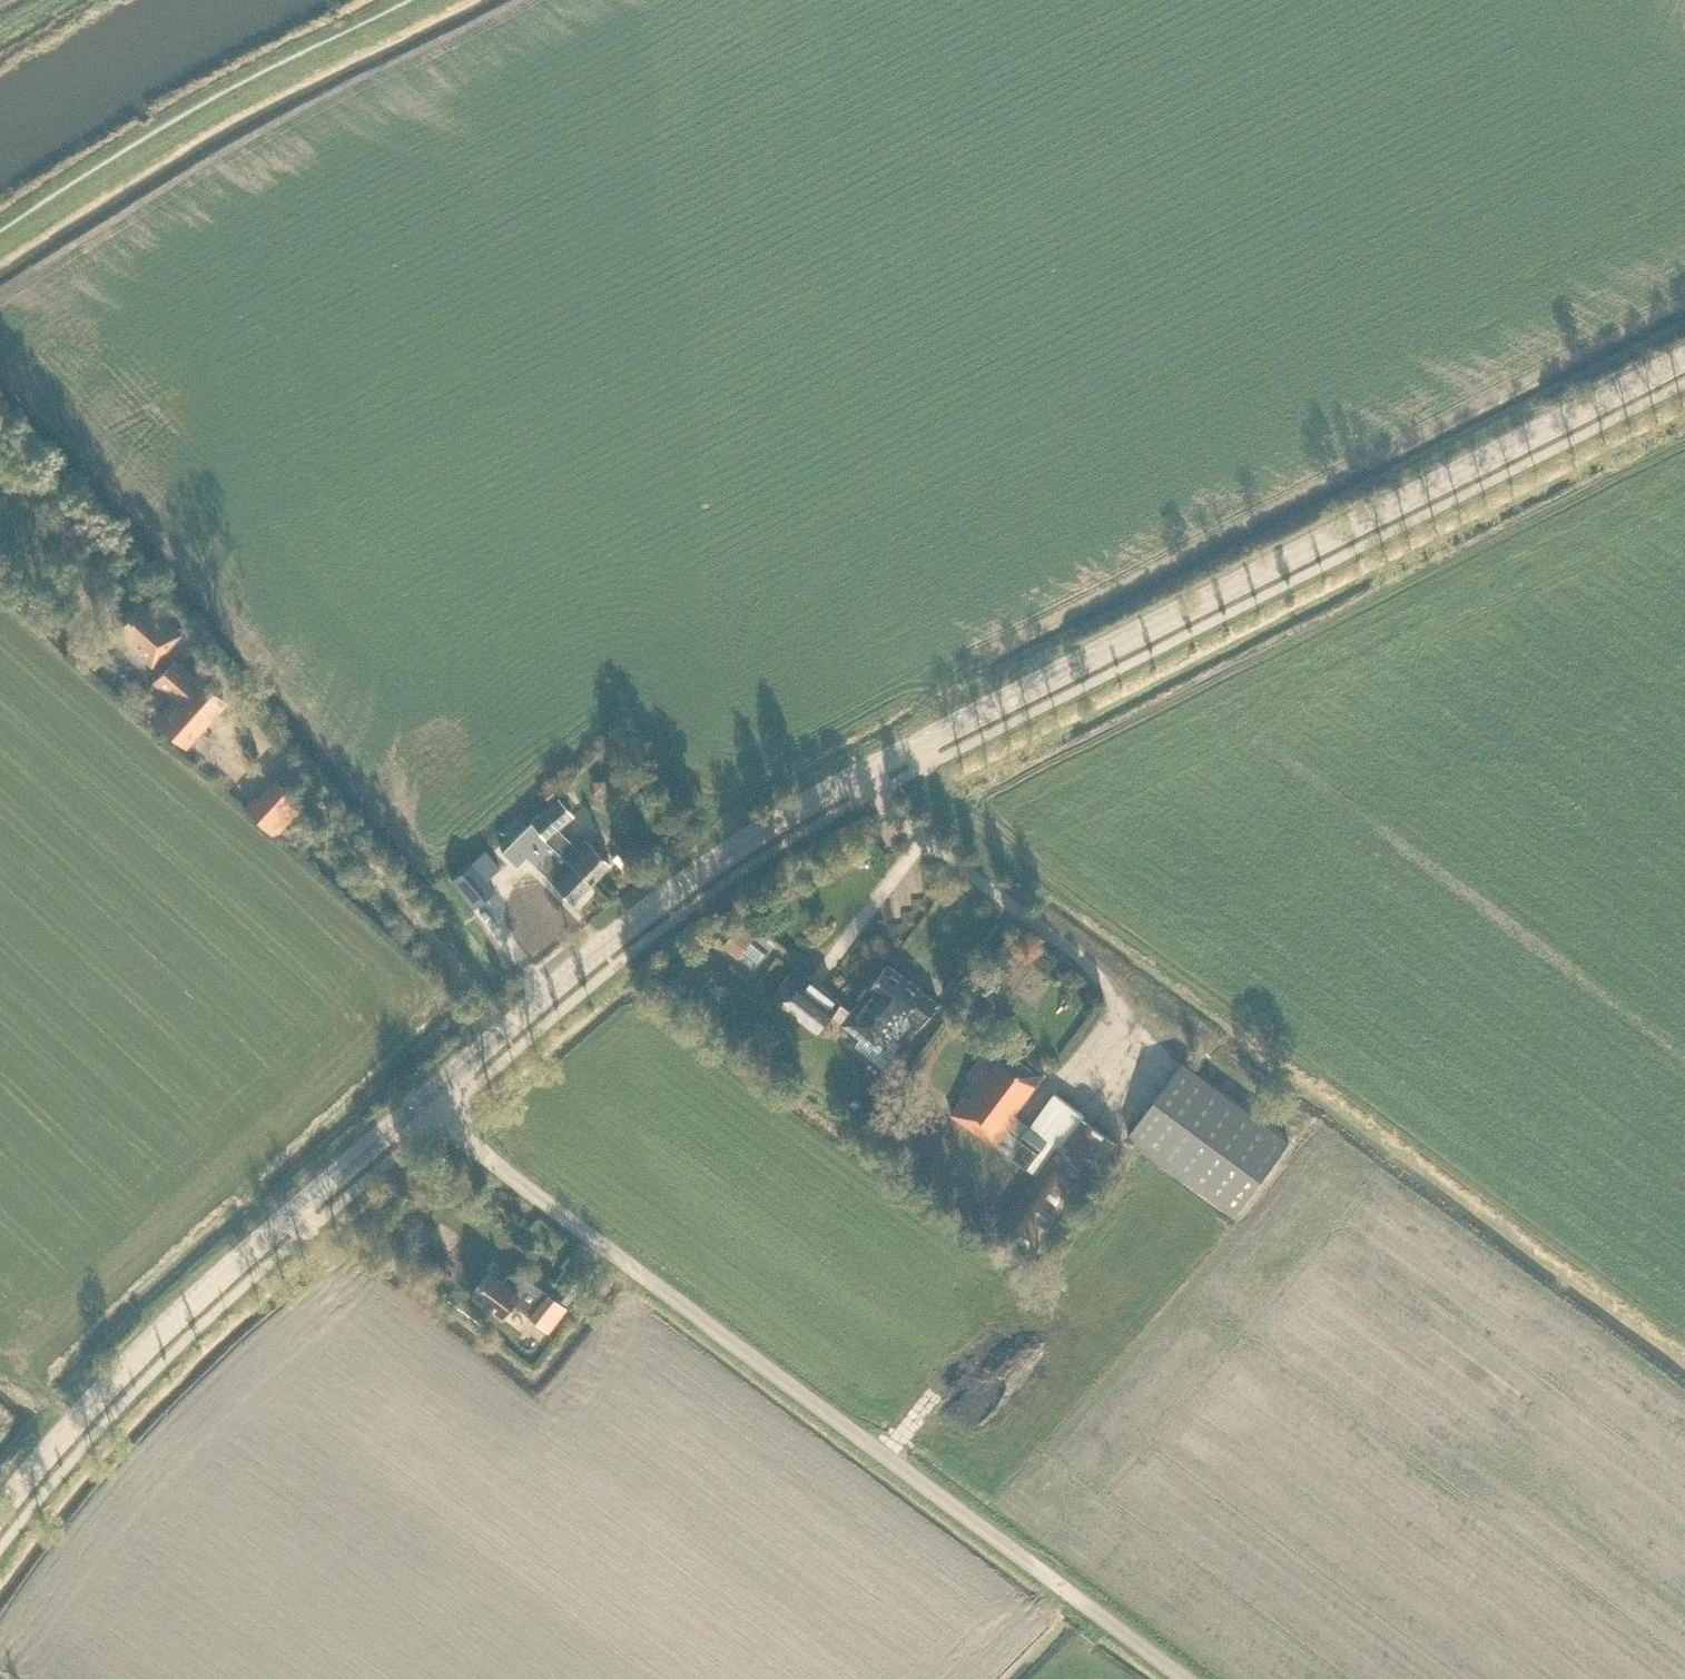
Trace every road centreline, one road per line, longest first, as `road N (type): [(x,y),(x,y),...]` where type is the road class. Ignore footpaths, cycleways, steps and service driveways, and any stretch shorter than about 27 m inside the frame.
road 1 (tertiary): [(432,1094),(599,949),(790,815),(1684,359)]
road 2 (tertiary): [(1186,1678),(492,1166),(448,1112)]
road 3 (tertiary): [(0,1513),(216,1281),(432,1094)]

